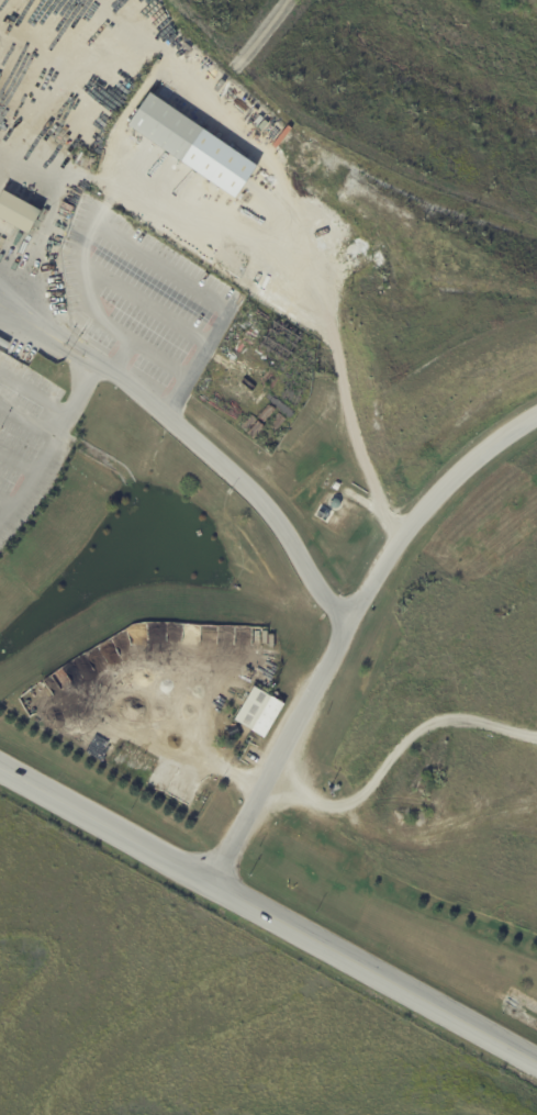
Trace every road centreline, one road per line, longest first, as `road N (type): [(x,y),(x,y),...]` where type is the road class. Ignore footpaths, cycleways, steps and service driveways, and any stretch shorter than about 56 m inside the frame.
road 1 (secondary): [(0,765),(536,1062)]

